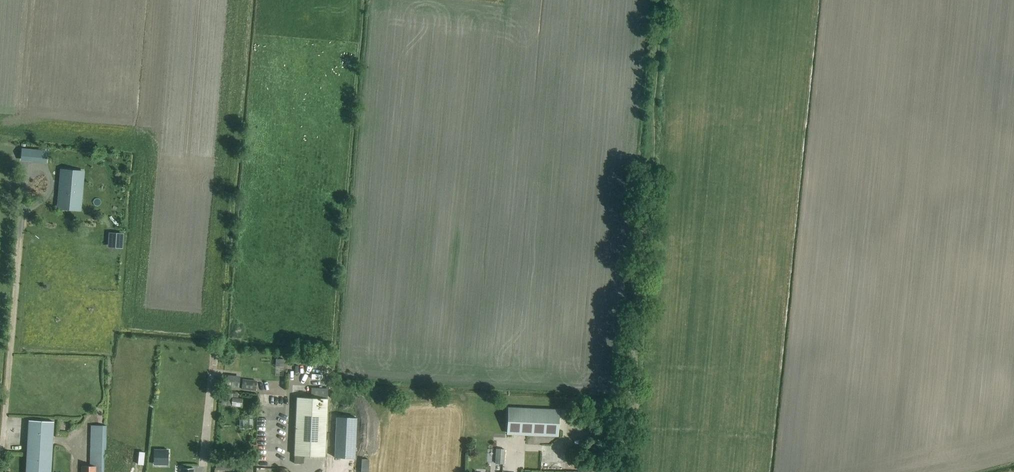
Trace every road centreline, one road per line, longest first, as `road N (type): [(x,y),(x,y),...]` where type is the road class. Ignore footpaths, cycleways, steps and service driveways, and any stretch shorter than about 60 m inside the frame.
road 1 (track): [(1,471),(22,144)]
road 2 (track): [(651,151),(624,471)]

